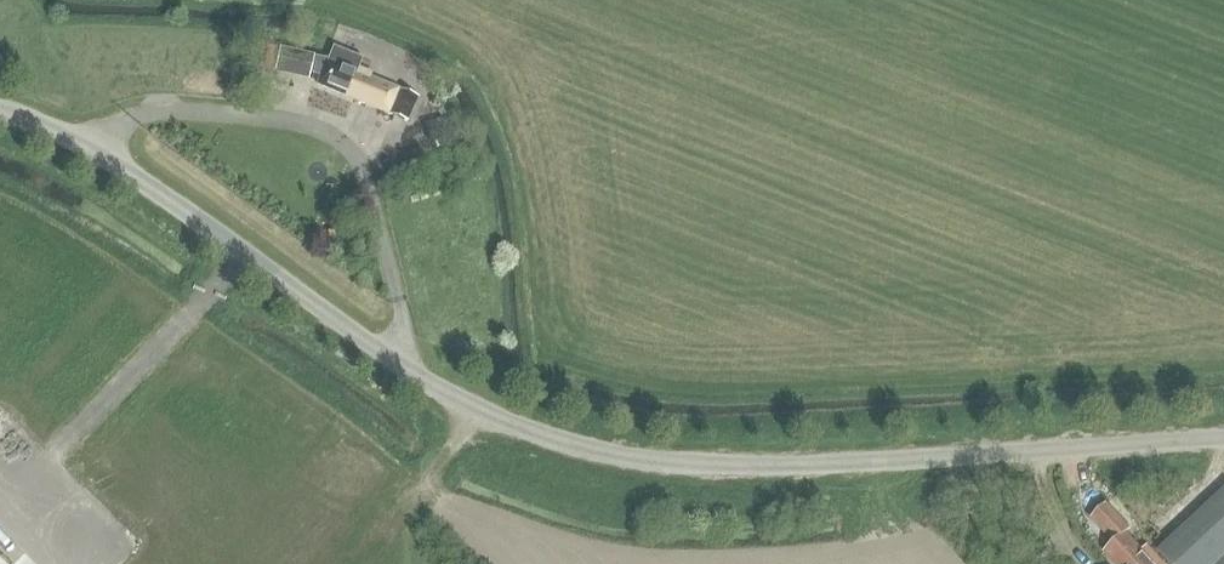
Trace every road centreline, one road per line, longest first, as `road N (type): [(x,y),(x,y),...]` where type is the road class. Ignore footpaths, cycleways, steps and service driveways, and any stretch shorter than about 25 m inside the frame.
road 1 (unclassified): [(1223,435),(844,462),(691,464),(620,457),(476,408),(129,169),(0,111)]

